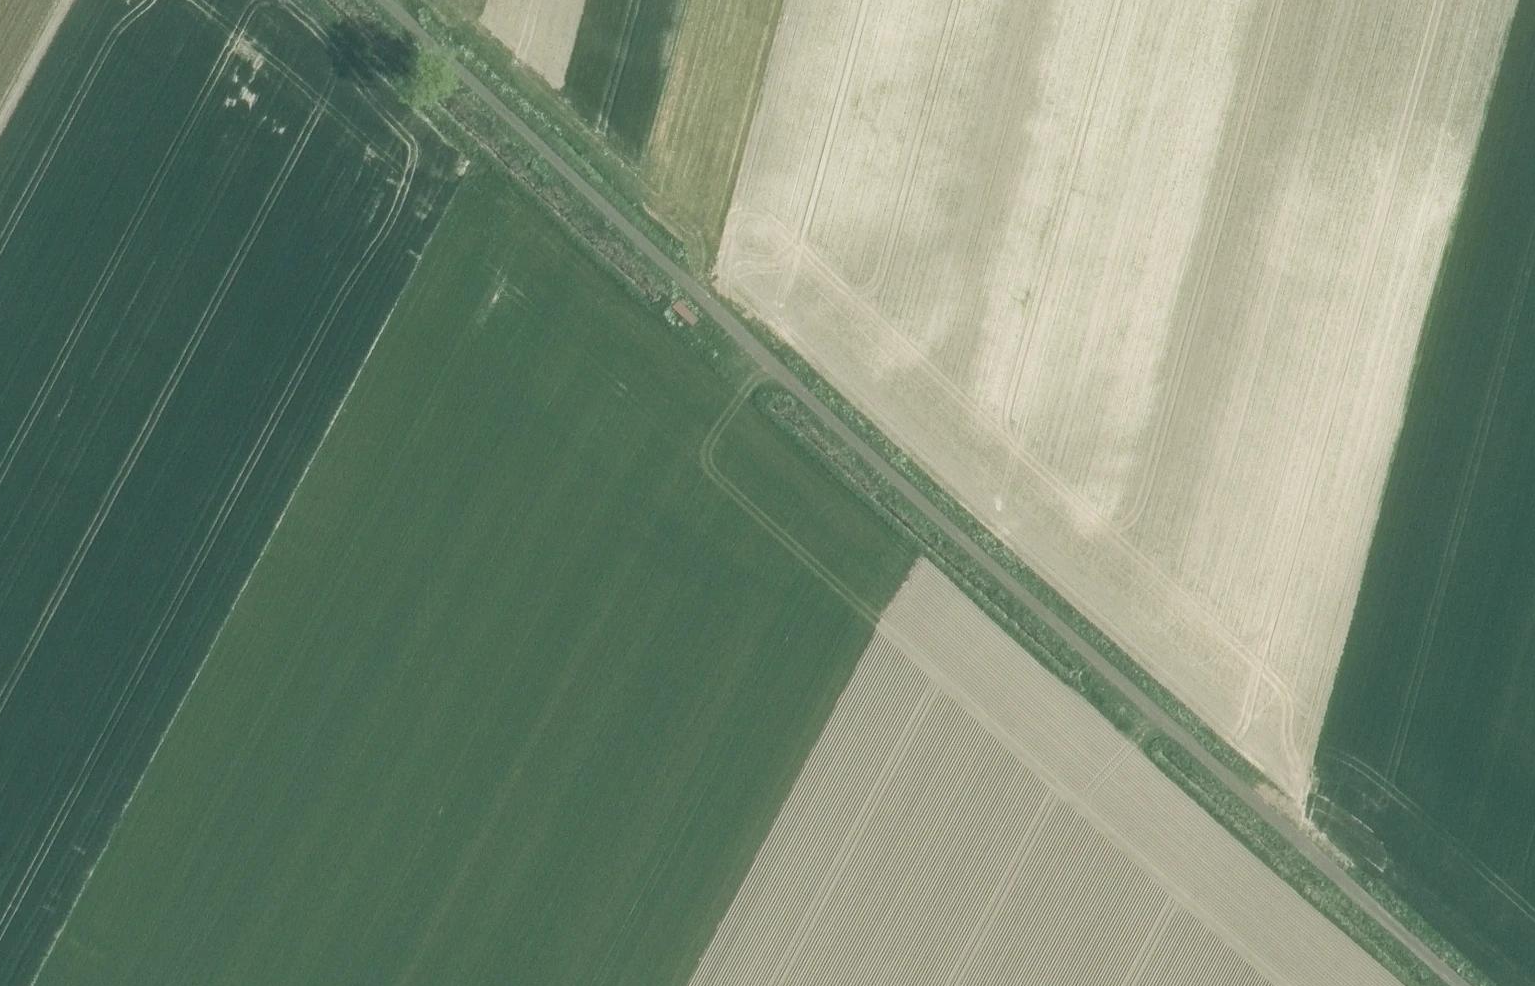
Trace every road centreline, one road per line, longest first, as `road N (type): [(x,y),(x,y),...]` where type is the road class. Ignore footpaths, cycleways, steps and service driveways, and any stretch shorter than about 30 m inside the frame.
road 1 (track): [(1461,985),(776,372),(379,0)]

